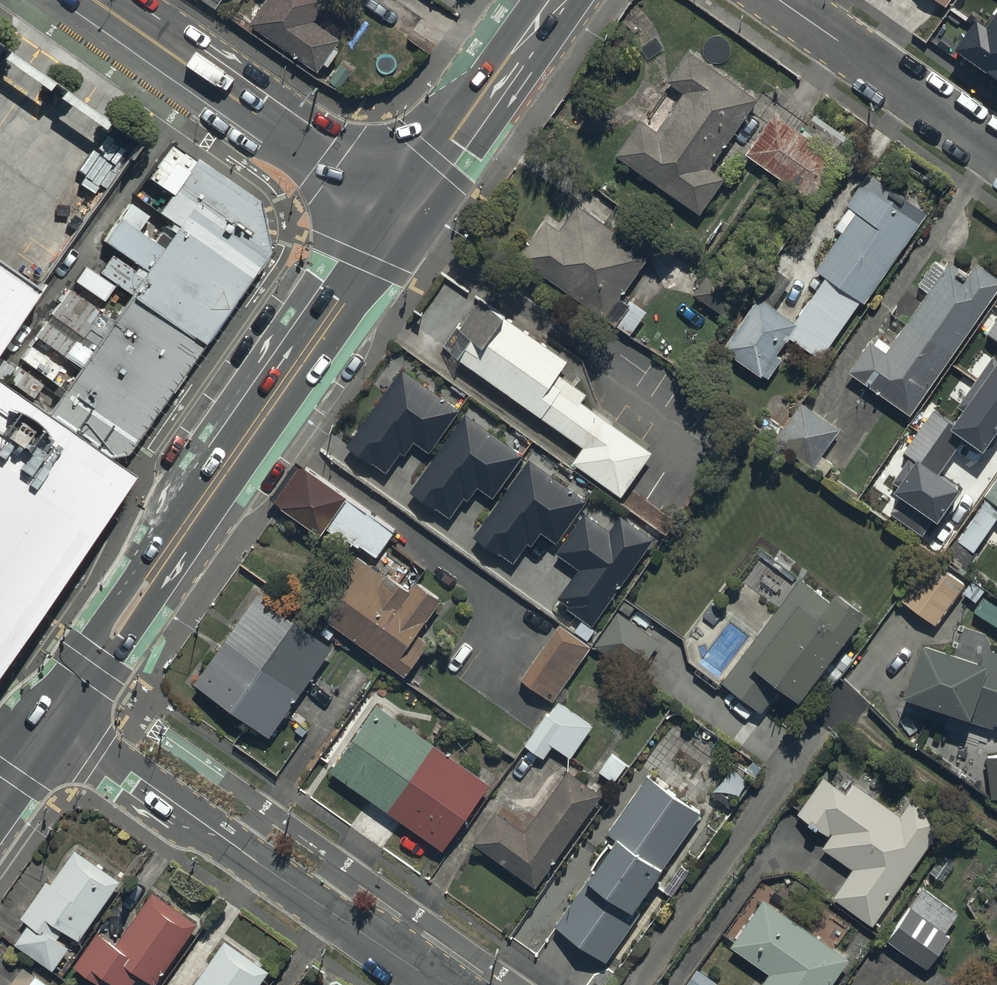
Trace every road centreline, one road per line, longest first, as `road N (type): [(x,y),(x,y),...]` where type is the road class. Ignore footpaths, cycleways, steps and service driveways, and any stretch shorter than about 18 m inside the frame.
road 1 (secondary): [(394,216),(49,720)]
road 2 (residential): [(49,720),(437,984)]
road 3 (tertiary): [(93,0),(394,216)]
road 4 (secondary): [(552,0),(394,216)]
road 5 (residential): [(778,0),(996,154)]

